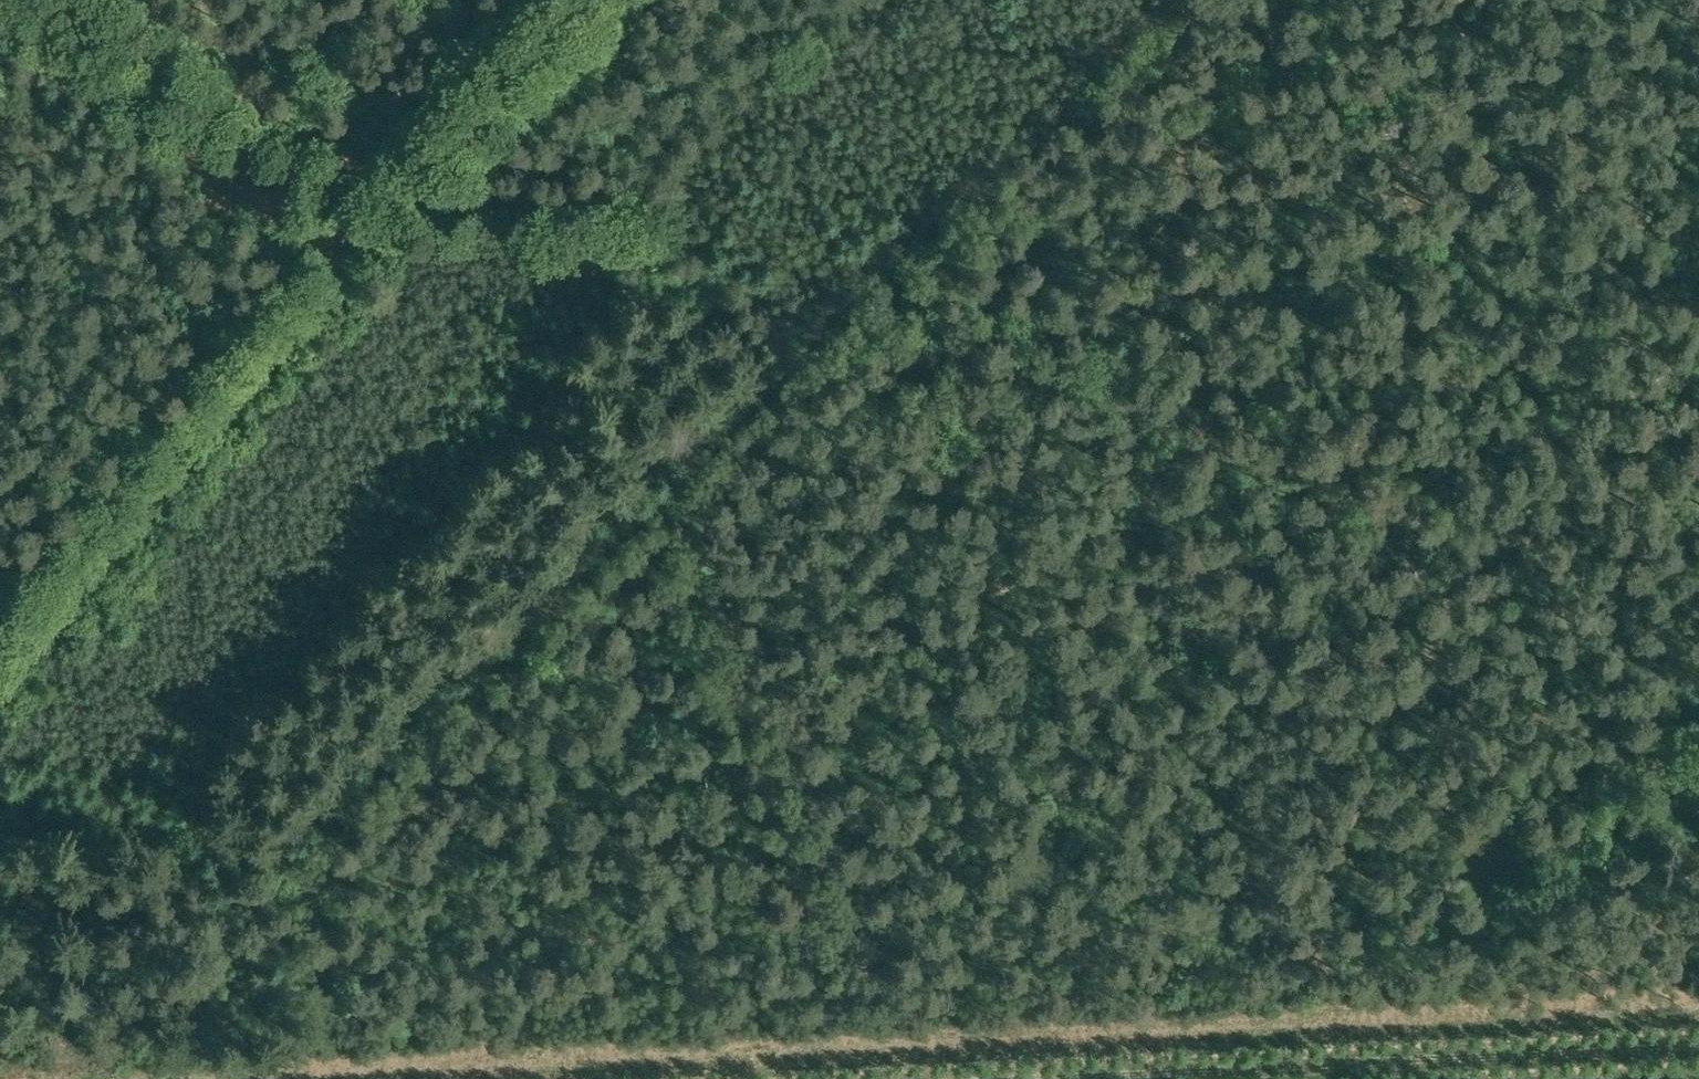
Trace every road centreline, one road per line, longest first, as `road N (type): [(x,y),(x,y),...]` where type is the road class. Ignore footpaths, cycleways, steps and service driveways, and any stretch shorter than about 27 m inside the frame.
road 1 (track): [(580,0),(0,663)]
road 2 (track): [(1125,1078),(1698,1046)]

